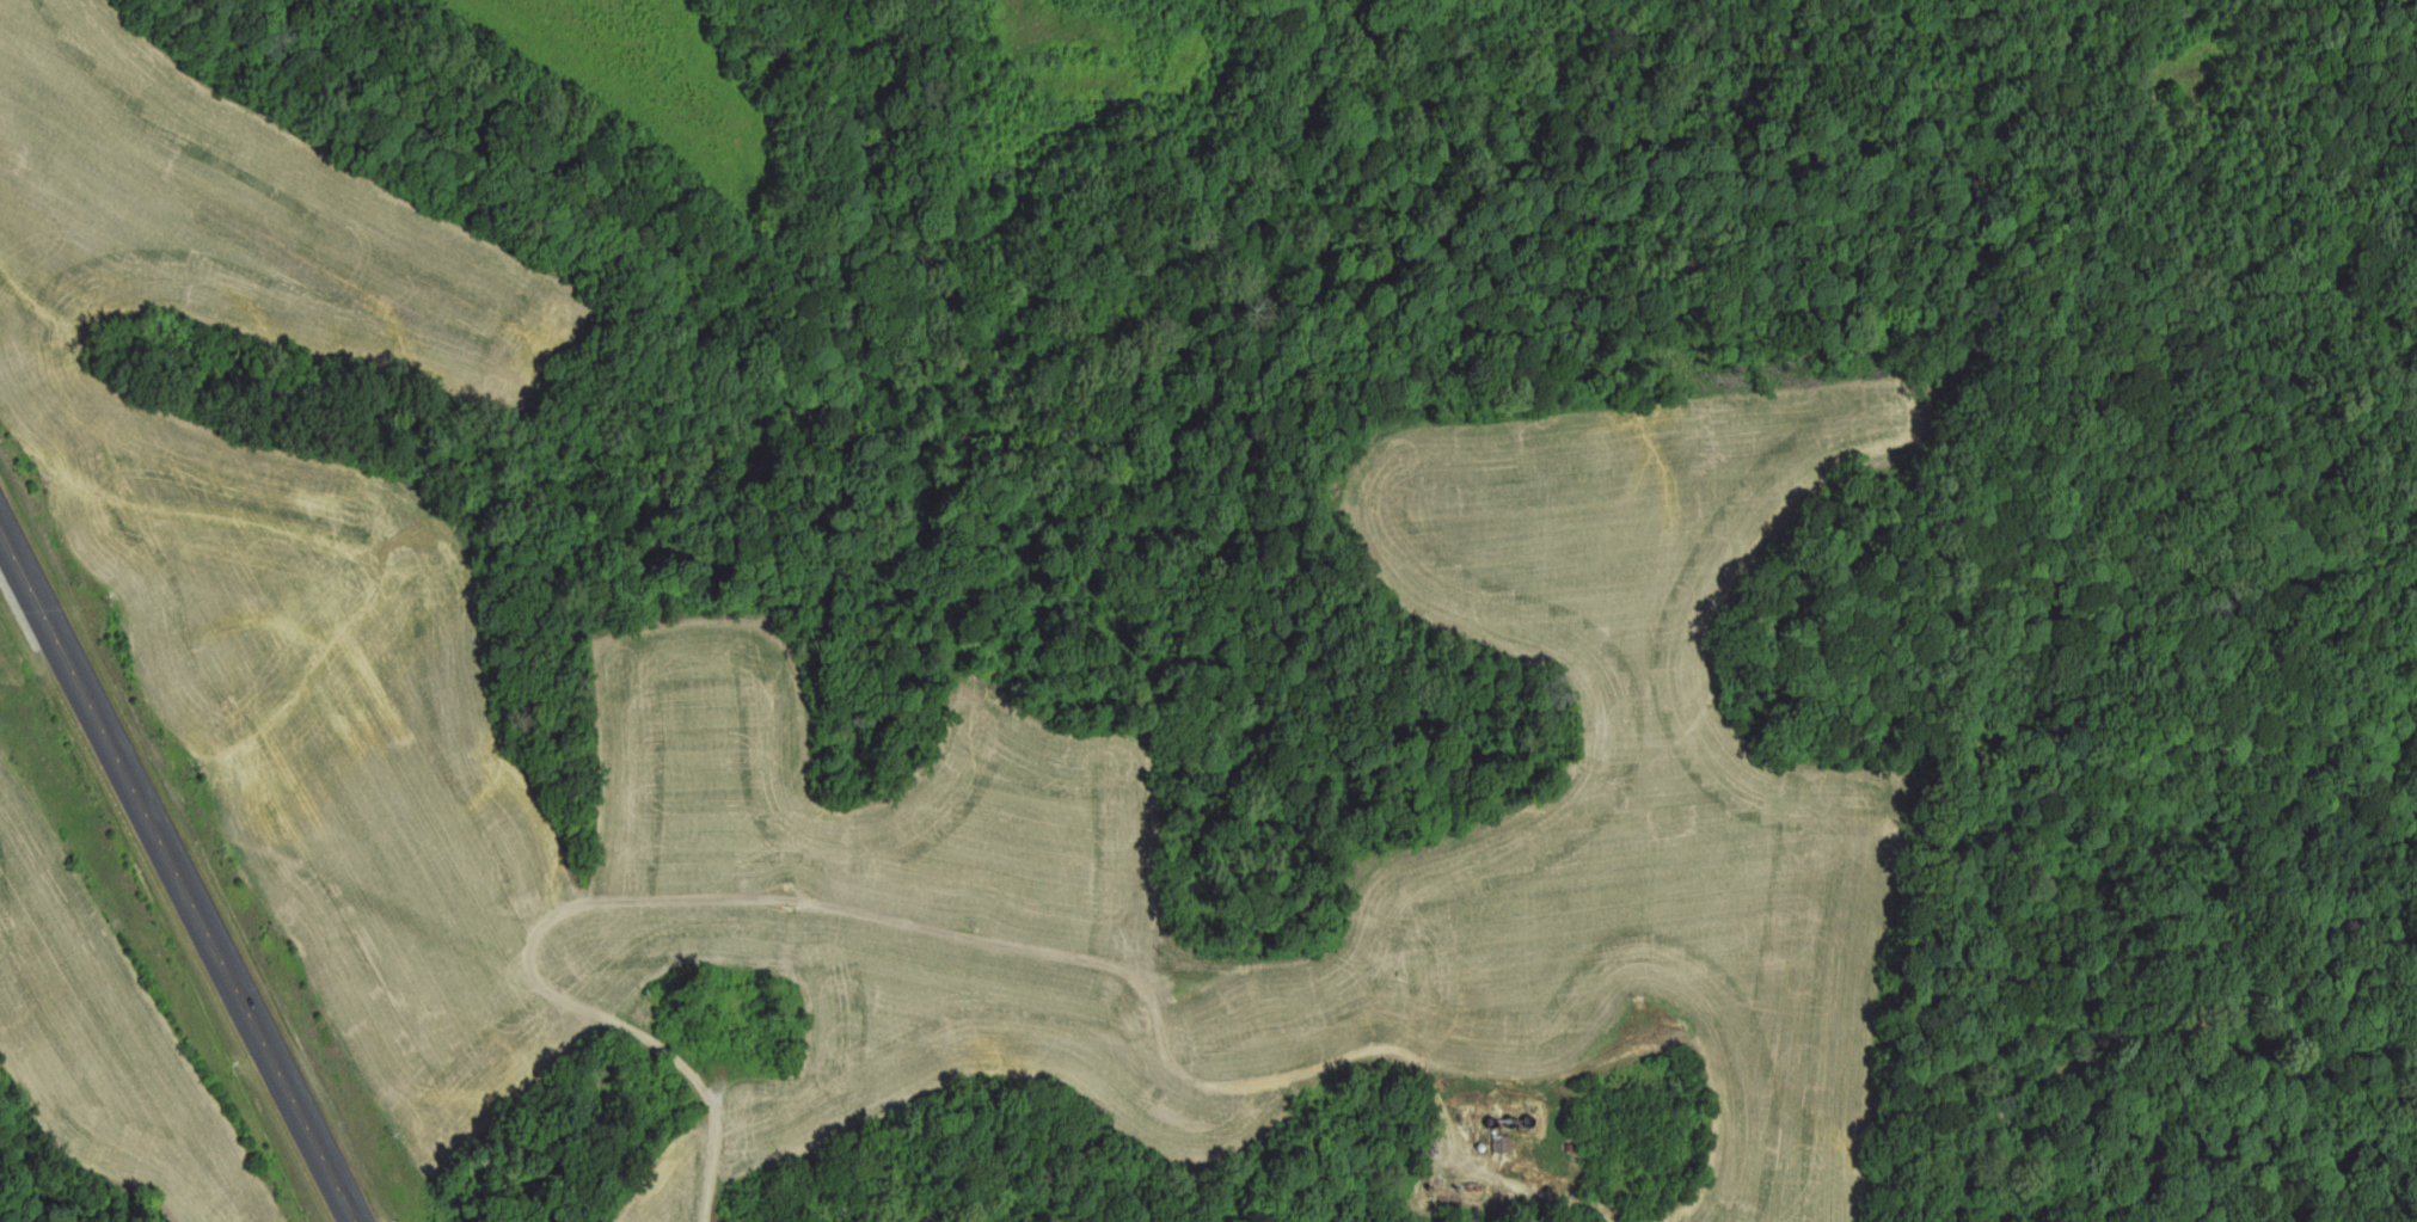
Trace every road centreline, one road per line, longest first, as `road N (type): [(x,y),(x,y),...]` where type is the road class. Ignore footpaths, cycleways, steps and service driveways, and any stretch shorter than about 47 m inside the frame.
road 1 (primary): [(363,1221),(0,522)]

